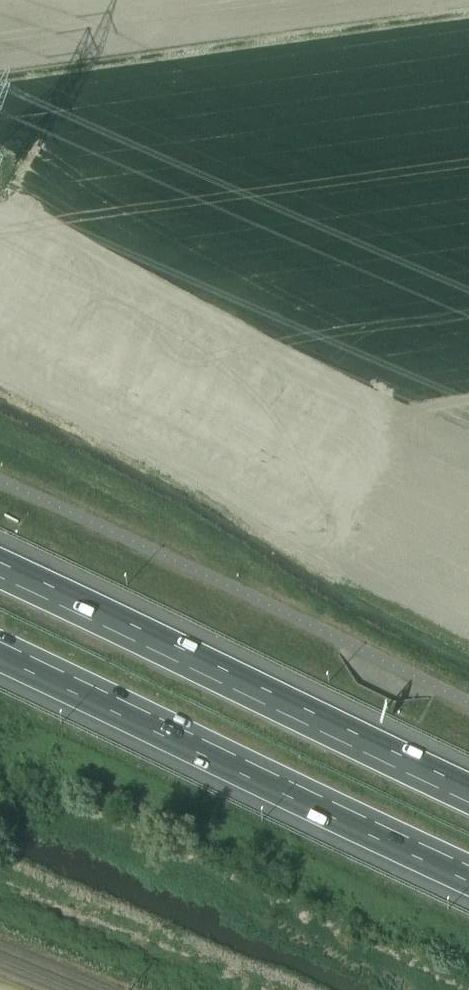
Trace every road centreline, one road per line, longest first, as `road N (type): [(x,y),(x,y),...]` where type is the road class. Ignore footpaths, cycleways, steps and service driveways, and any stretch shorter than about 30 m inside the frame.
road 1 (motorway): [(468,788),(0,562)]
road 2 (motorway): [(0,658),(468,881)]

